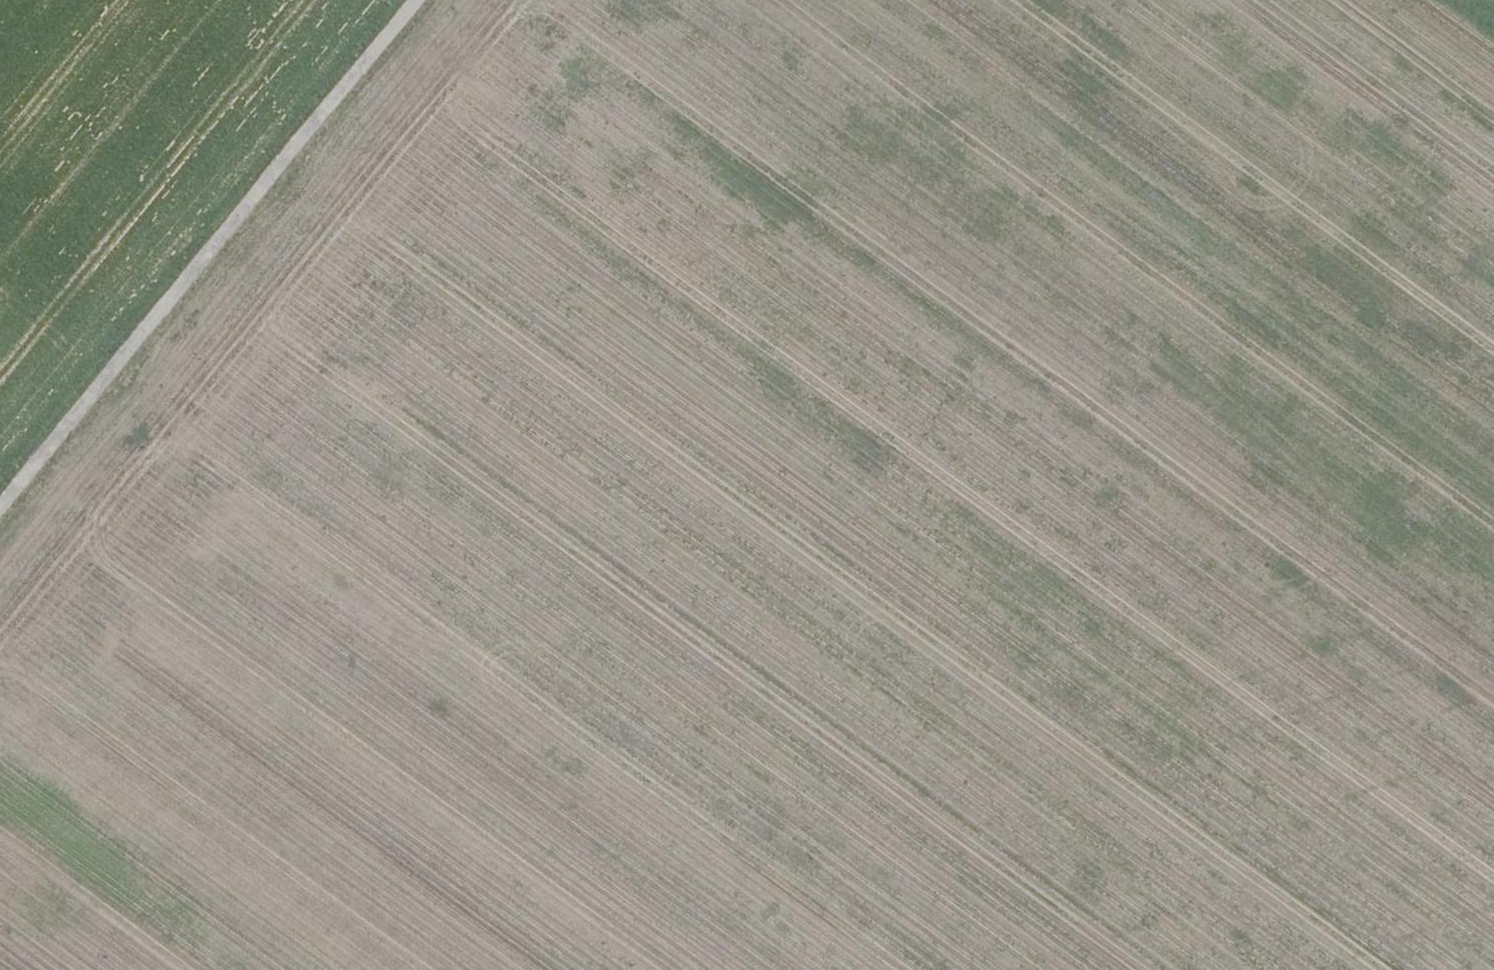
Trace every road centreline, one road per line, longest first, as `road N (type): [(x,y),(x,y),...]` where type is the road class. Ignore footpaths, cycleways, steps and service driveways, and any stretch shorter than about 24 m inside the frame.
road 1 (track): [(415,0),(0,506)]

